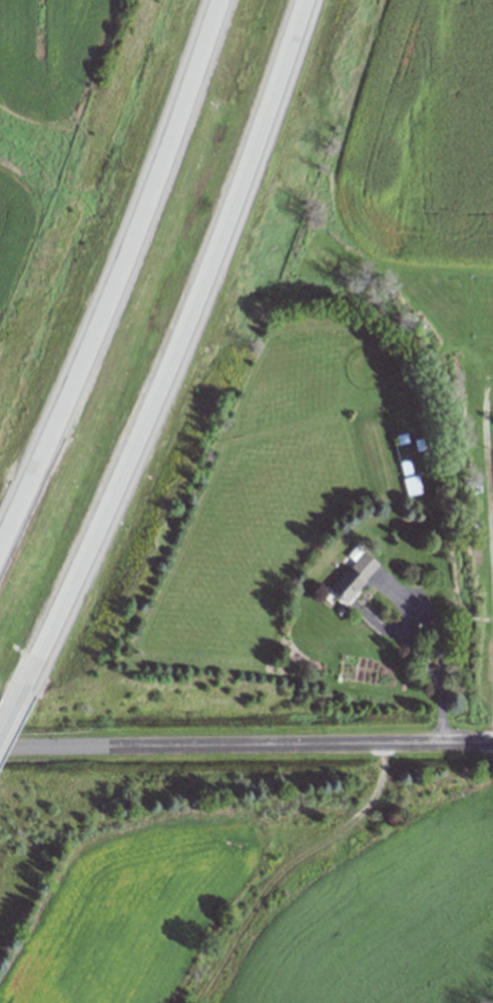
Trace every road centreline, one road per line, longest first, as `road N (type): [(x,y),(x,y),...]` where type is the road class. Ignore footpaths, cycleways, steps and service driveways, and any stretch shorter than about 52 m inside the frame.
road 1 (motorway): [(24,689),(133,471),(269,131),(310,0)]
road 2 (motorway): [(214,0),(85,349),(0,542)]
road 3 (residential): [(0,746),(492,740)]

